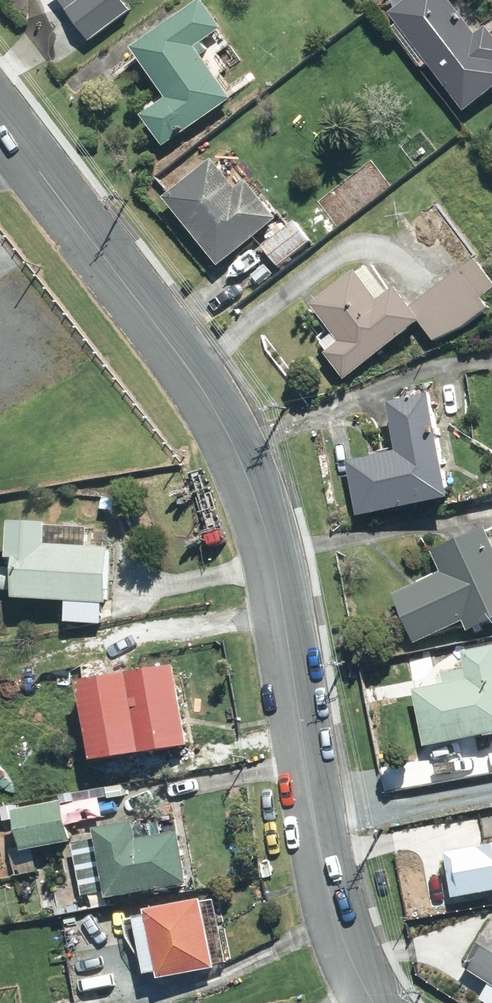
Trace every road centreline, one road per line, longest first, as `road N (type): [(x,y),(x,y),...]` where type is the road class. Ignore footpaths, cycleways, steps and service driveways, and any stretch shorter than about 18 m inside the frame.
road 1 (residential): [(352,1002),(327,948),(264,482),(169,346),(0,131)]

